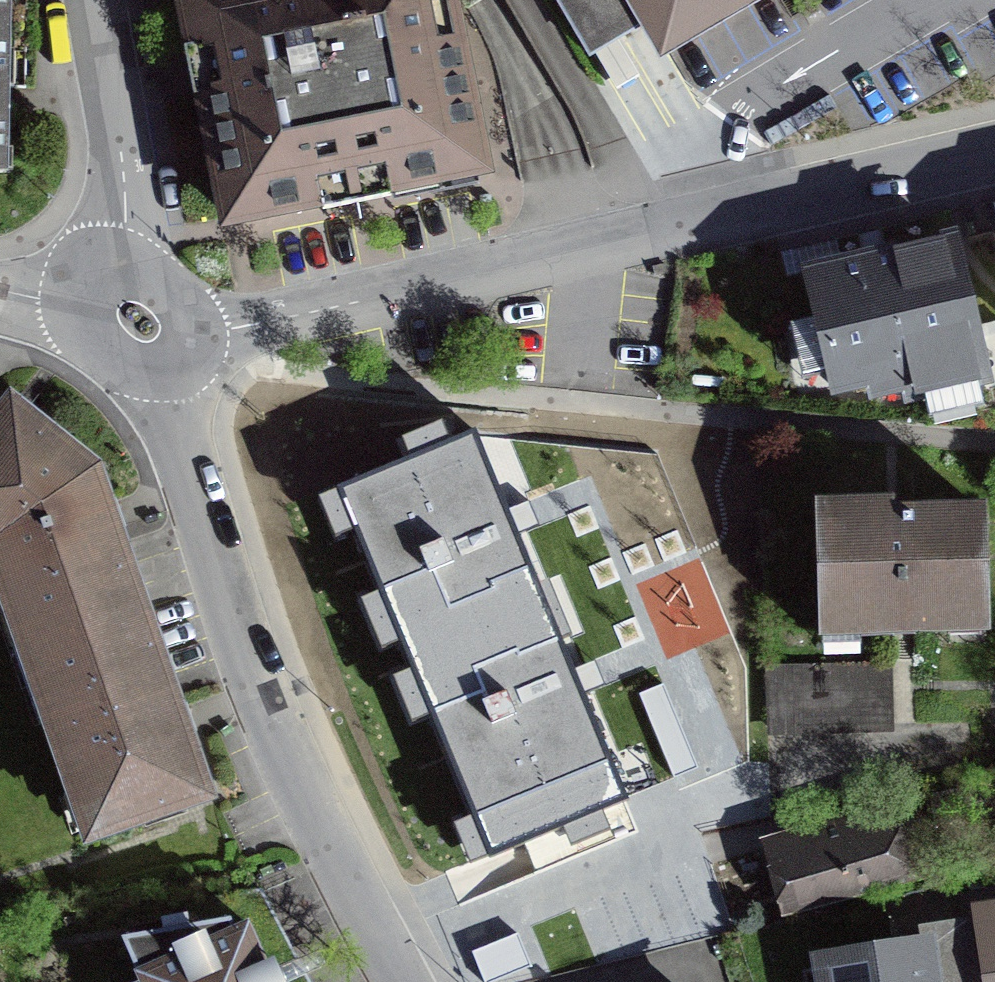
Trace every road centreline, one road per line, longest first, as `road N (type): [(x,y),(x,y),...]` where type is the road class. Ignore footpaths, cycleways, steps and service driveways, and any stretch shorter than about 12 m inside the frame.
road 1 (residential): [(195,329),(994,151)]
road 2 (residential): [(170,376),(247,640),(341,866),(409,981)]
road 3 (residential): [(94,0),(128,261)]
road 4 (residential): [(76,307),(88,339),(109,361),(170,376)]

